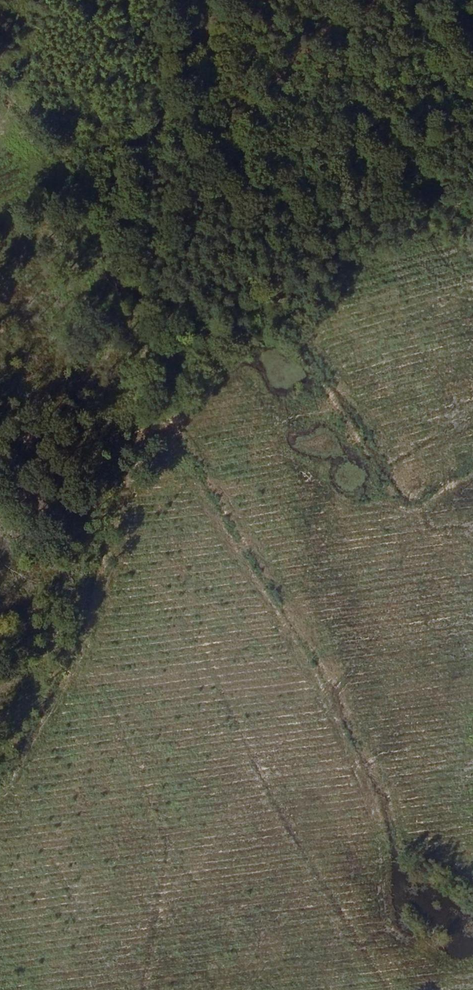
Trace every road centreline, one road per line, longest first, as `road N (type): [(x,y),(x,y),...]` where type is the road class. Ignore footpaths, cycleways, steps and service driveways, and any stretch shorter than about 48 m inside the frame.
road 1 (track): [(472,692),(77,671)]
road 2 (track): [(1,0),(10,17),(9,121),(0,126)]

